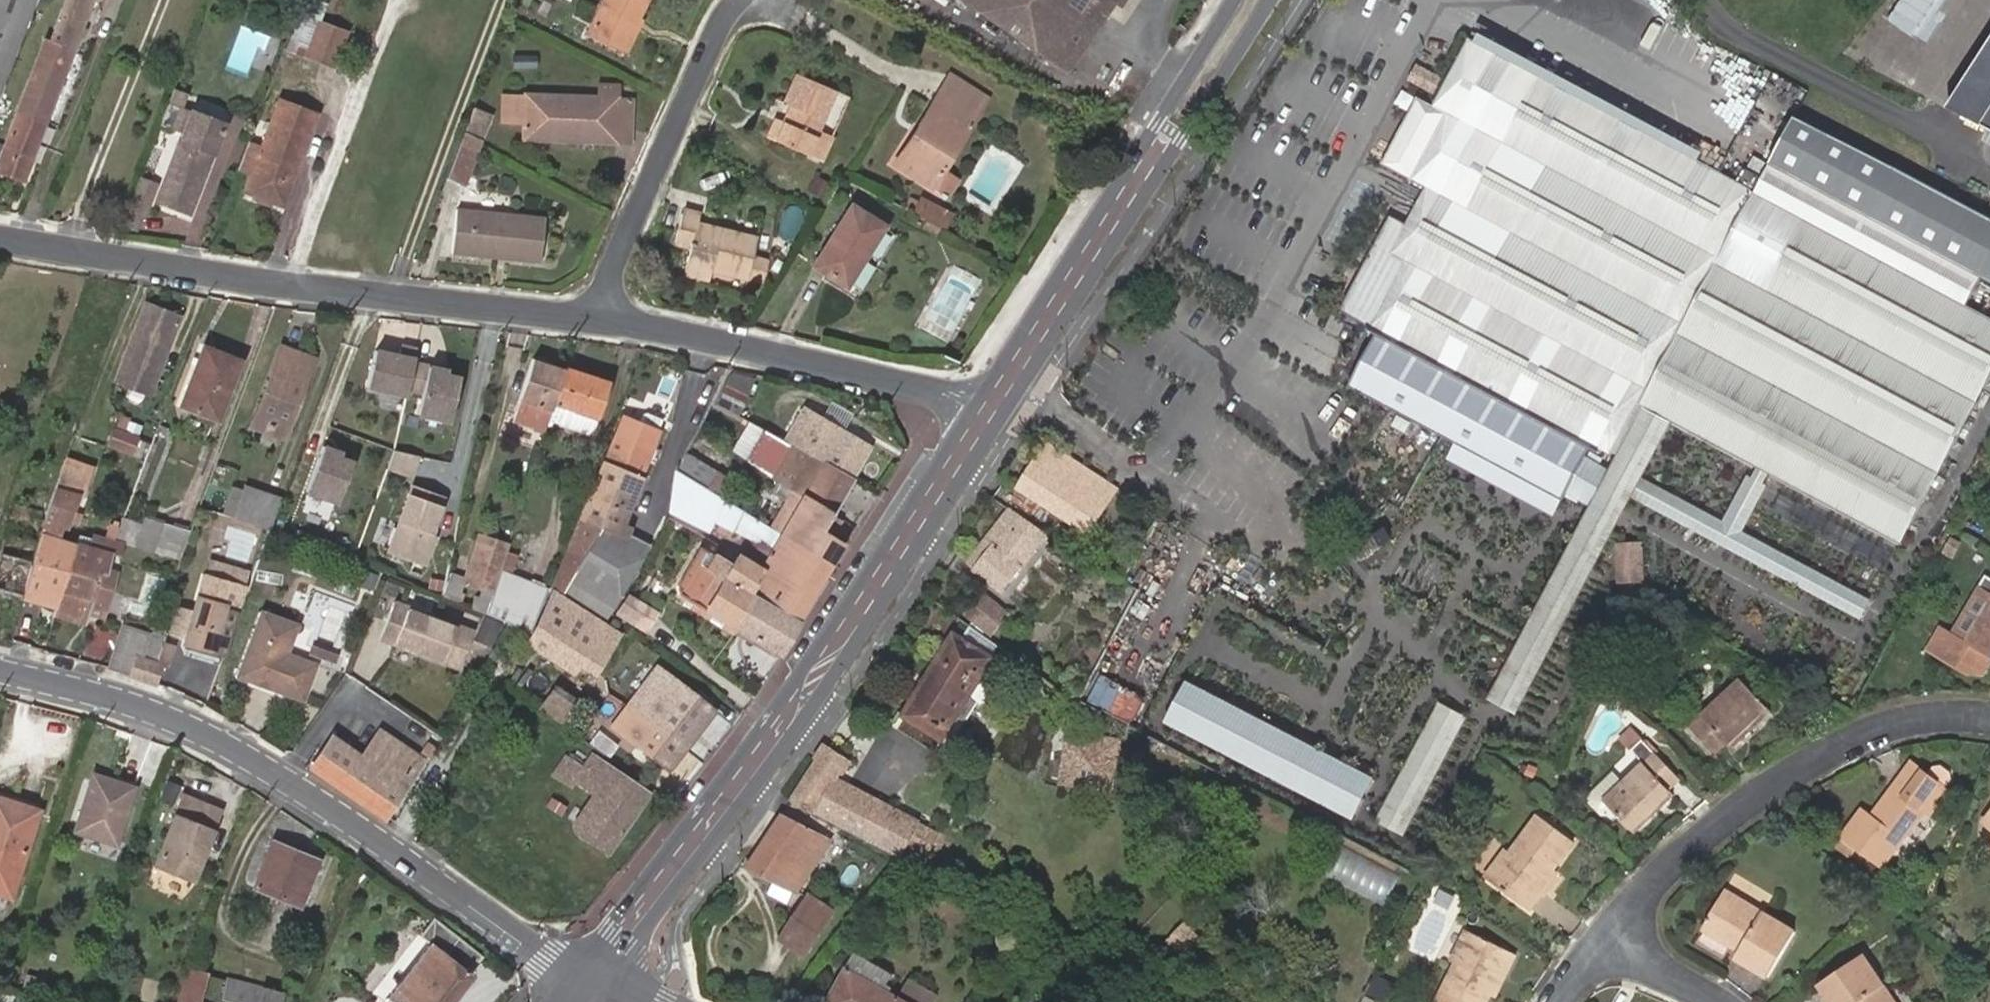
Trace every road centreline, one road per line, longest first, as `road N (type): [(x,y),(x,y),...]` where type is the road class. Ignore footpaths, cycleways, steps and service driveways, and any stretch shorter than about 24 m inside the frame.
road 1 (primary): [(592,978),(660,917),(823,703),(999,433)]
road 2 (tertiary): [(592,978),(523,942),(250,759),(103,696),(0,671)]
road 3 (residential): [(0,234),(296,283),(599,317)]
road 4 (primary): [(1029,390),(1275,0)]
road 5 (residential): [(1989,719),(1956,713),(1873,729),(1816,757),(1673,859),(1611,932)]
road 6 (residential): [(599,317),(914,384),(972,415)]
road 7 (tertiary): [(800,682),(791,720),(592,978)]
road 8 (primary): [(800,682),(613,931),(592,978)]
road 9 (residential): [(599,317),(724,24),(747,0)]
road 10 (track): [(296,283),(399,0)]
road 11 (primary): [(1159,136),(1158,157),(1015,380)]
road 12 (primary): [(985,424),(850,634),(820,652)]
road 13 (primary): [(1159,136),(1001,371)]
road 14 (primary): [(972,415),(820,652)]
road 15 (track): [(71,246),(170,0)]
road 16 (primary): [(1239,0),(1159,136)]
road 17 (residential): [(1611,932),(1717,1001)]

